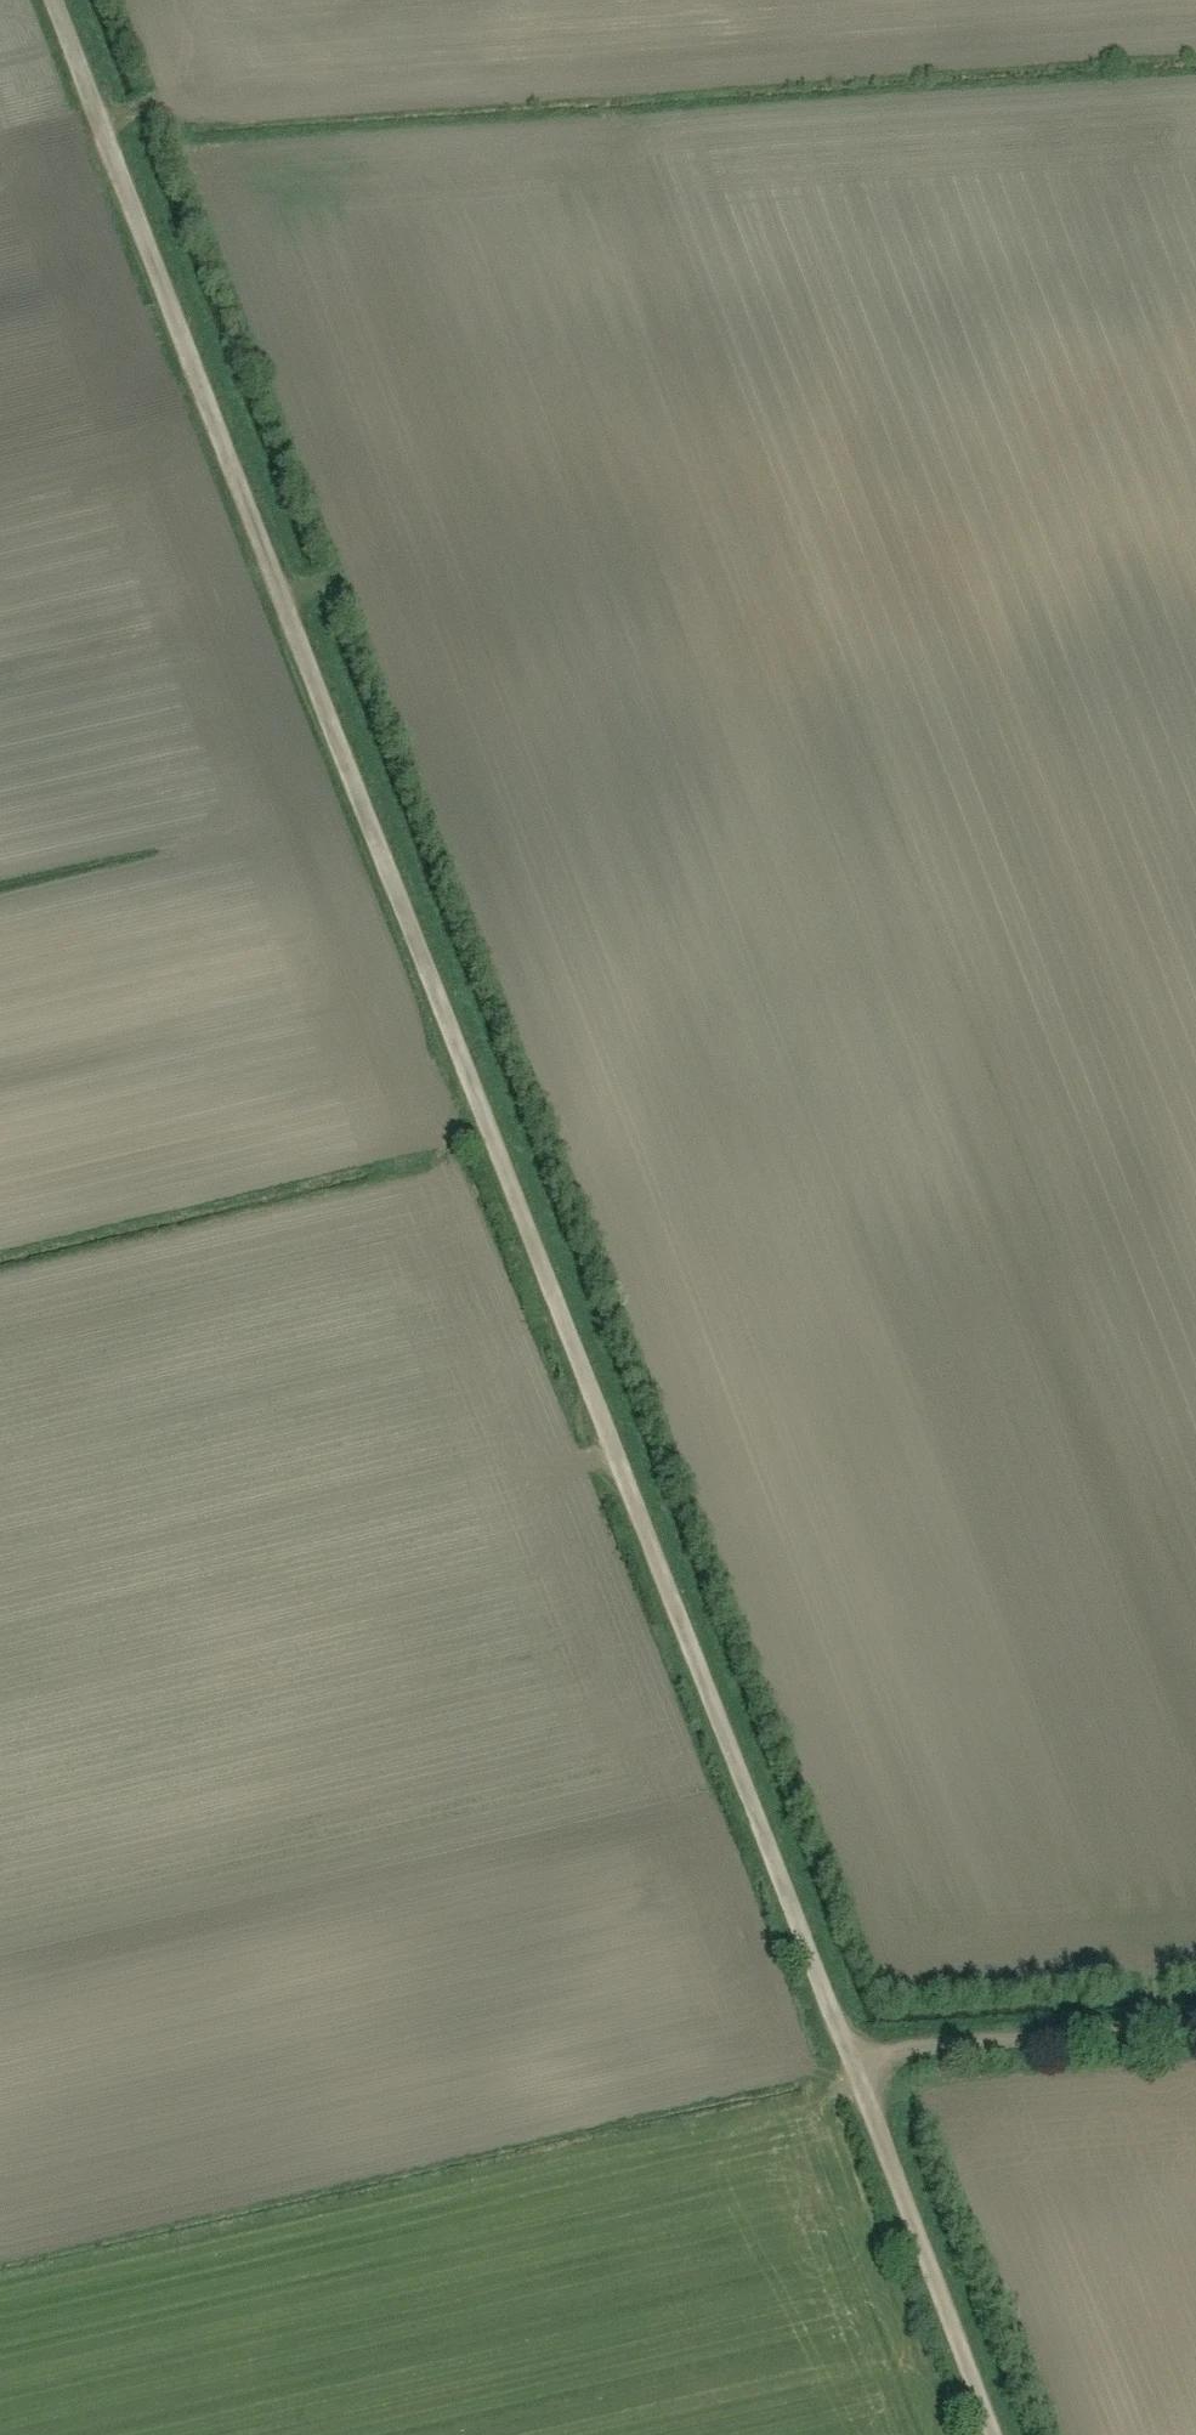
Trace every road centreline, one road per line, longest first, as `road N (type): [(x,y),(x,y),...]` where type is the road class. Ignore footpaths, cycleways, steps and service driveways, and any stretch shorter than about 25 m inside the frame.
road 1 (track): [(45,0),(977,2434)]
road 2 (track): [(1195,2024),(825,2050)]

